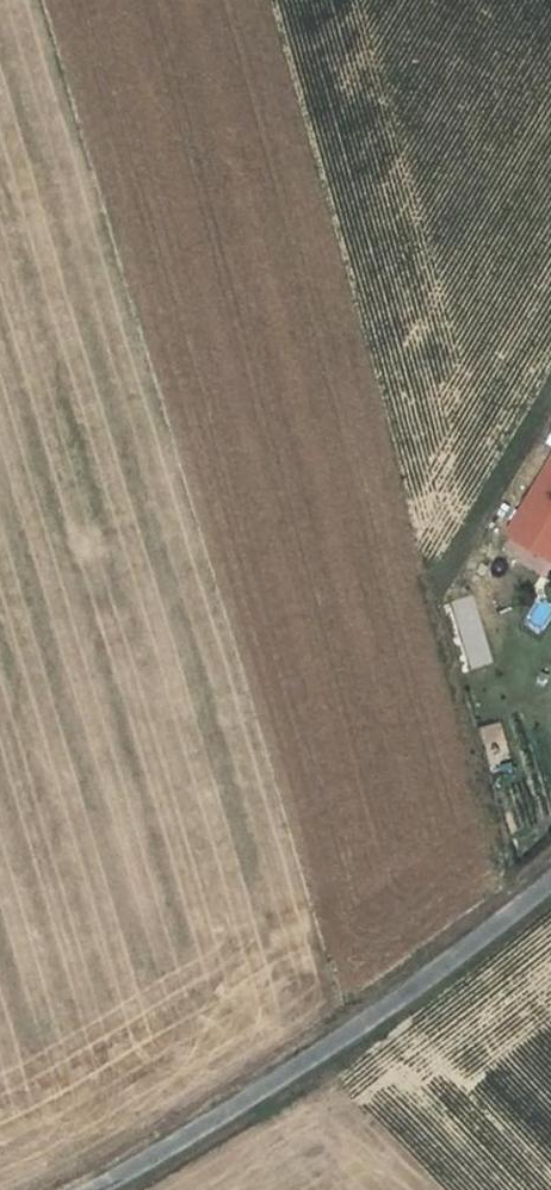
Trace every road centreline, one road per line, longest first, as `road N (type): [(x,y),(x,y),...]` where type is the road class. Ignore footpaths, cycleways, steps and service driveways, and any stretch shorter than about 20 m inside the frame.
road 1 (unclassified): [(550,877),(382,1013),(97,1189)]

